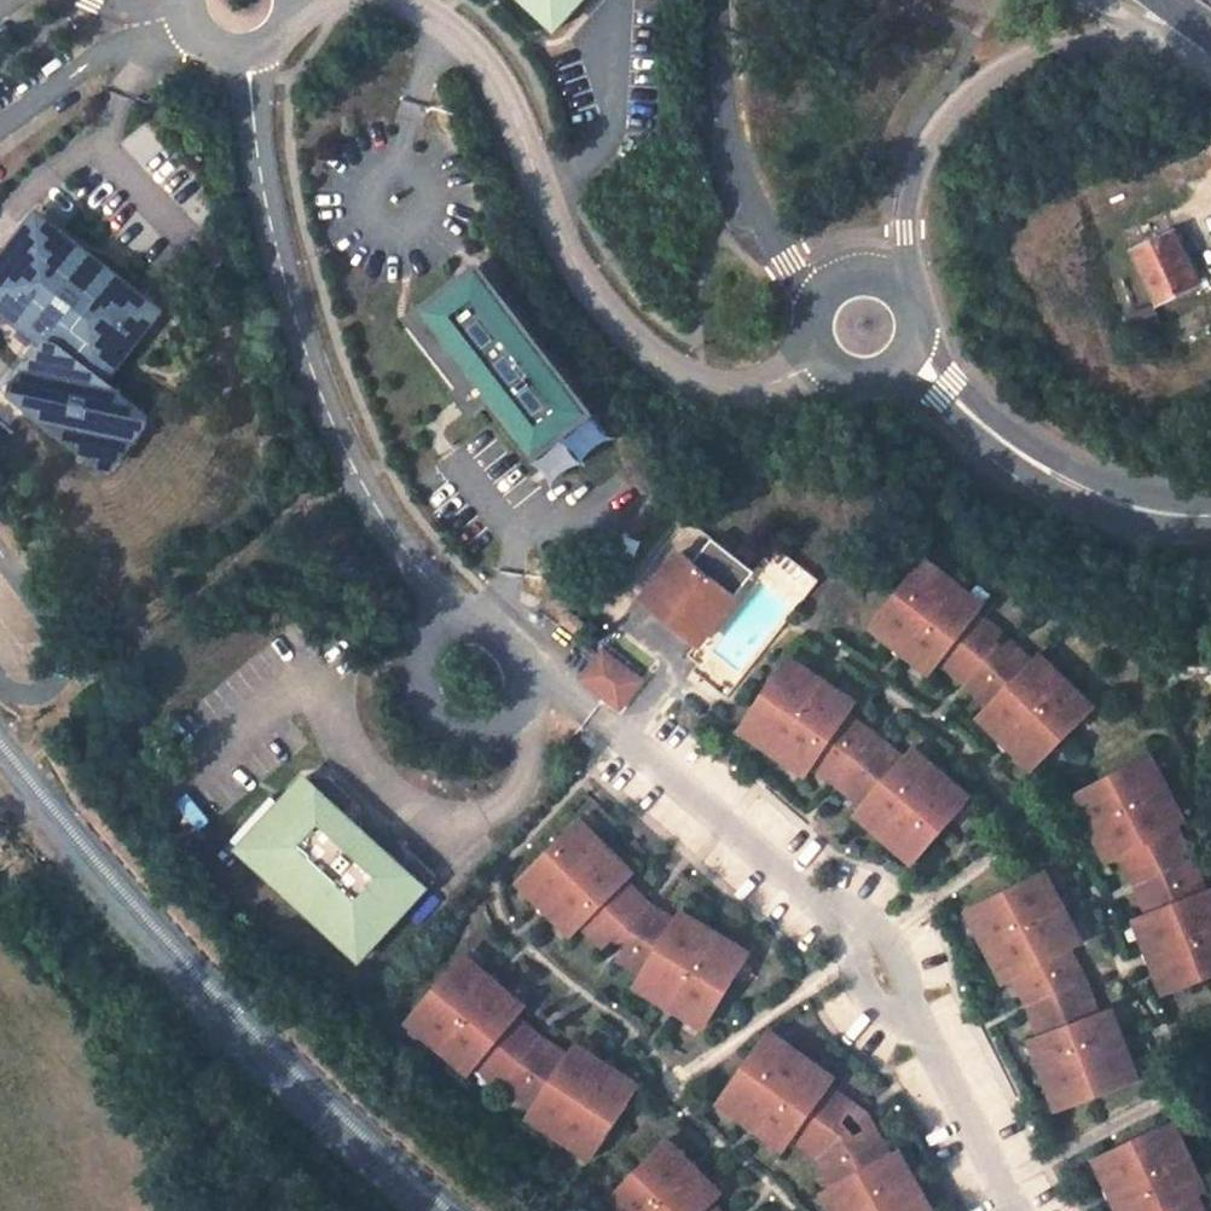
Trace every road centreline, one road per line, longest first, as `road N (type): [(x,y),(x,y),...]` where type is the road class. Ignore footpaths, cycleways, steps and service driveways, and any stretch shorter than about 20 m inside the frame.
road 1 (residential): [(526,674),(592,711),(842,920),(917,1029),(1013,1210)]
road 2 (residential): [(245,54),(260,179),(307,371),(358,477),(434,587),(444,631)]
road 3 (residential): [(820,355),(764,377),(723,378),(699,375),(661,354),(596,286),(565,238),(489,67),(444,17),(403,0)]
road 4 (primary): [(899,285),(926,134),(1001,62),(1047,43),(1168,43),(1210,58)]
road 5 (track): [(0,905),(268,1177),(276,1210)]
road 6 (unclassified): [(1210,517),(1138,511),(1046,470),(1001,441),(909,355)]
road 7 (primary): [(714,0),(730,140),(759,216),(818,301)]
road 8 (residential): [(444,631),(427,647),(419,692),(449,727),(494,728),(513,714),(526,674)]

